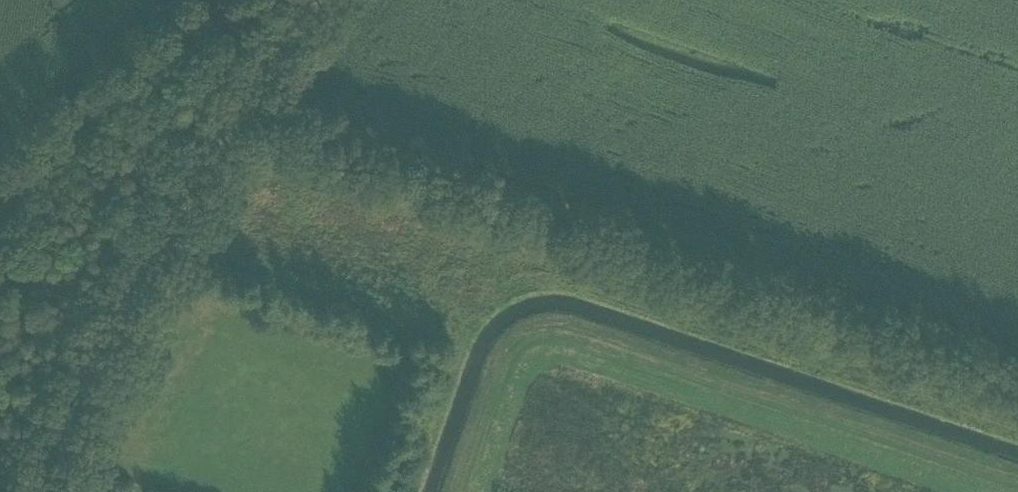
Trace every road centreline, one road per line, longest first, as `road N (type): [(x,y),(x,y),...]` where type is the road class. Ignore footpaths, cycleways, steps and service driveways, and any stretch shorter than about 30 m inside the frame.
road 1 (unclassified): [(35,491),(63,407),(192,157),(293,0)]
road 2 (track): [(248,0),(0,216)]

